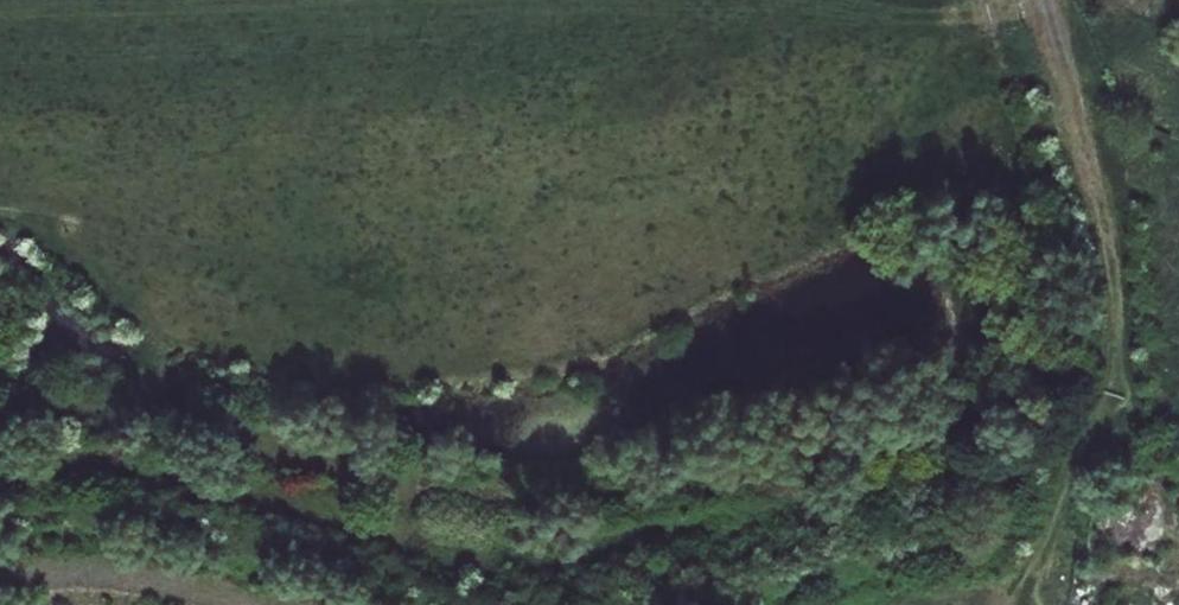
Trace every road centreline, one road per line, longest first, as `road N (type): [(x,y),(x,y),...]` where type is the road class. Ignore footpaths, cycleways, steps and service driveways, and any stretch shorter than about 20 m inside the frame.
road 1 (track): [(1045,0),(1119,280),(1117,388),(1083,447),(1014,604)]
road 2 (track): [(225,604),(105,575),(0,585)]

